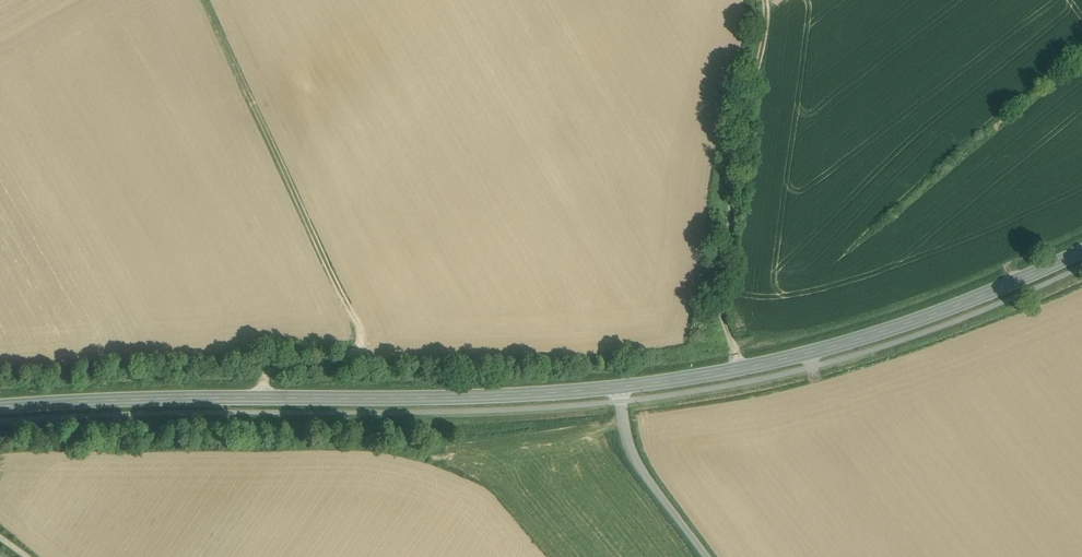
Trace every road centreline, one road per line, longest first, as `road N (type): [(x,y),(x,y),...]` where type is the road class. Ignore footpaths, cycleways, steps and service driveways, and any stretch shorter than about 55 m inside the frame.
road 1 (secondary): [(0,405),(618,387)]
road 2 (track): [(266,397),(266,377),(280,368),(344,358),(362,344),(362,333),(209,0)]
road 3 (secondary): [(618,387),(873,335),(1081,252)]
road 4 (track): [(738,368),(722,313),(720,270),(765,0)]
road 5 (unclassified): [(709,556),(642,471),(618,387)]

